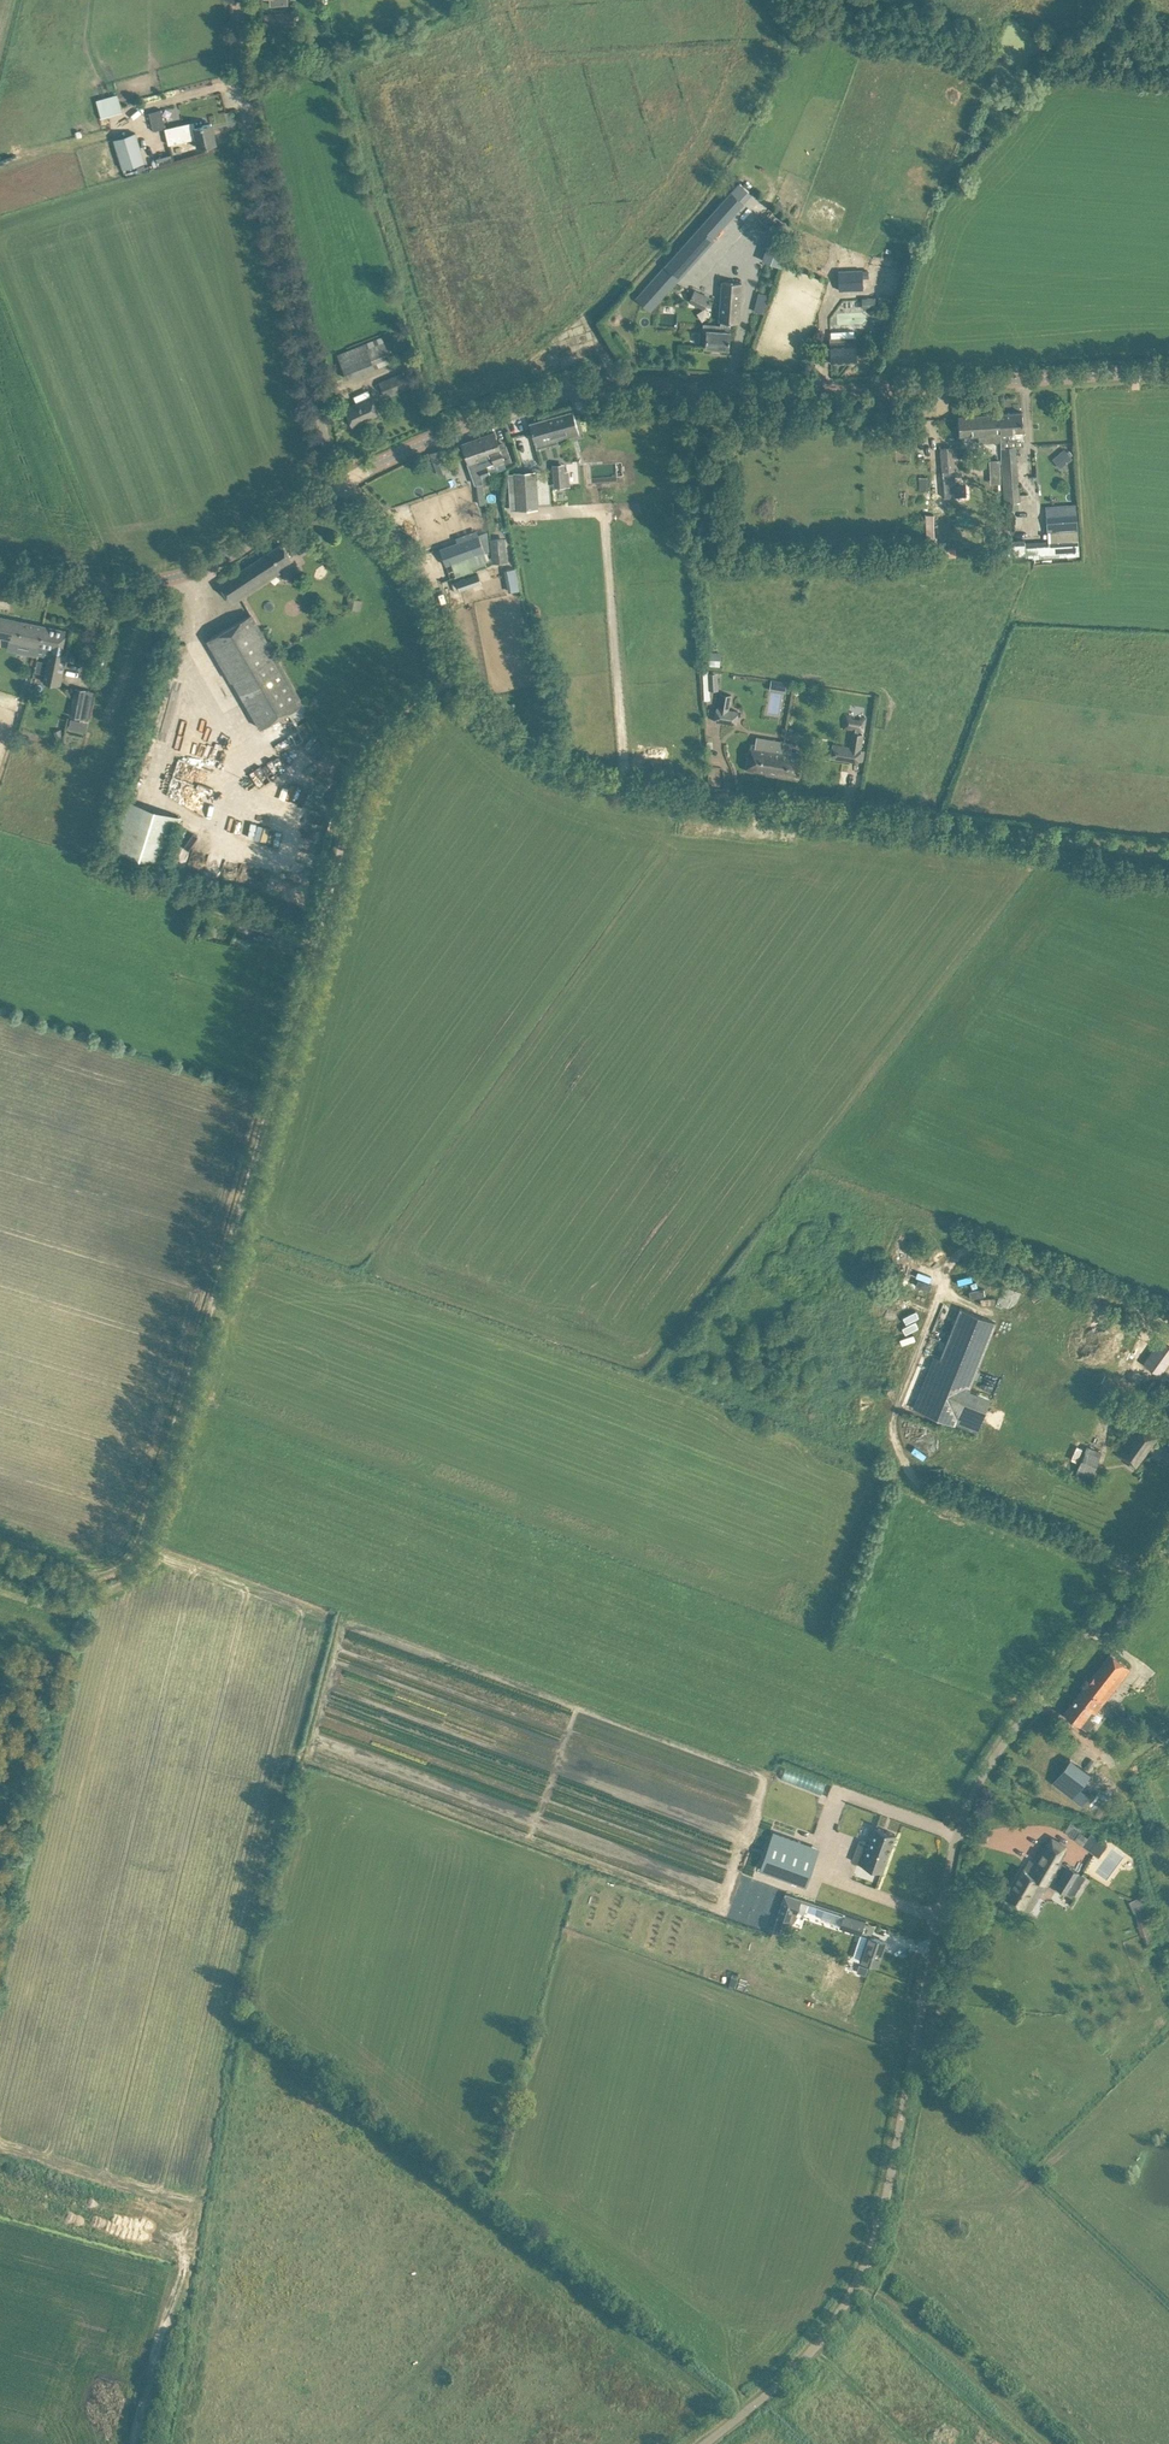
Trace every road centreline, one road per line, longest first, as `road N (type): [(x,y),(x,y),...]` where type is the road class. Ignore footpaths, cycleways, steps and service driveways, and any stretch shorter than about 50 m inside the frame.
road 1 (track): [(458,674),(399,716),(362,782),(135,1542),(119,1562),(91,1570),(0,1545)]
road 2 (unclassified): [(705,2443),(796,2368),(852,2293),(879,2225),(963,1818),(984,1772),(1168,1529)]
road 3 (unclassified): [(1168,855),(653,790),(569,769),(529,749),(483,706),(458,674),(423,572),(341,484)]
road 4 (tertiary): [(341,484),(429,440),(571,390),(835,391),(1168,372)]
road 5 (unclassified): [(341,484),(245,99),(242,0)]
road 6 (tertiary): [(0,570),(97,583),(167,578),(223,559),(341,484)]

